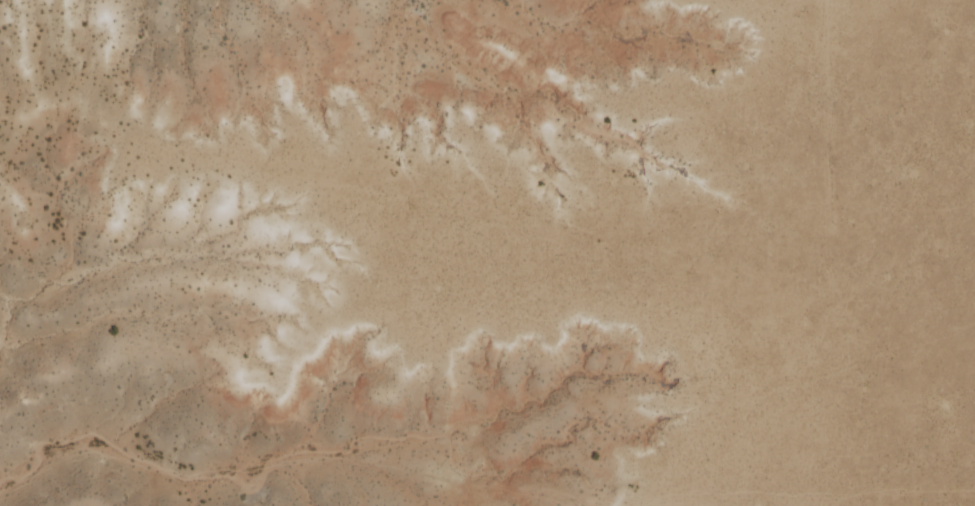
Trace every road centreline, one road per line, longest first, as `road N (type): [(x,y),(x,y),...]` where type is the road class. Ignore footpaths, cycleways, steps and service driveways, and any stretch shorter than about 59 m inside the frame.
road 1 (track): [(830,0),(832,237)]

